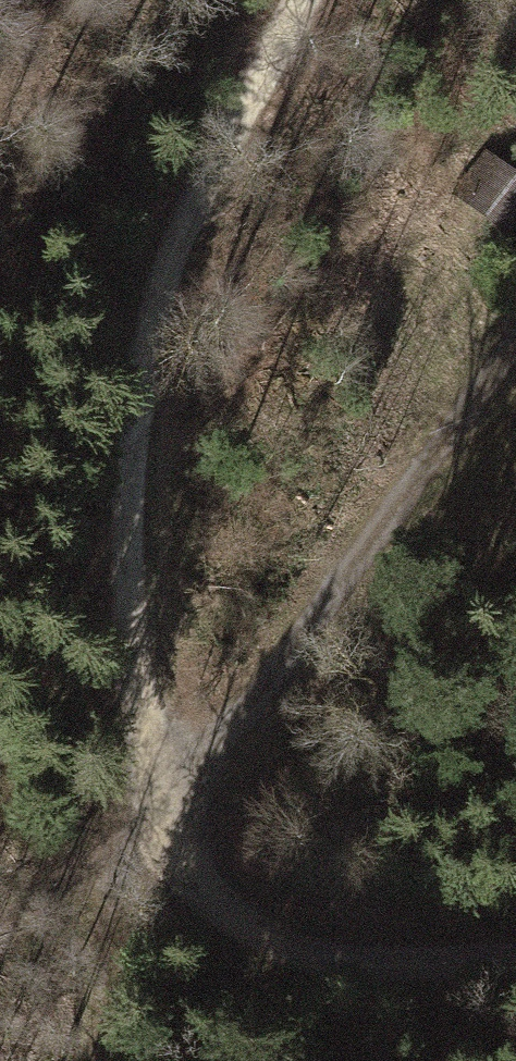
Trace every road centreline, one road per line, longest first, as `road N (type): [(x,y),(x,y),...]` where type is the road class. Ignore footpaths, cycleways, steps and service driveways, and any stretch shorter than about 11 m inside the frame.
road 1 (track): [(314,0),(236,124),(165,263),(130,490),(132,640),(149,799),(167,846),(193,881),(271,937),(368,960),(515,954)]
road 2 (track): [(515,342),(158,826)]
road 3 (track): [(158,826),(118,929),(103,1060)]
road 4 (track): [(158,826),(0,904)]

